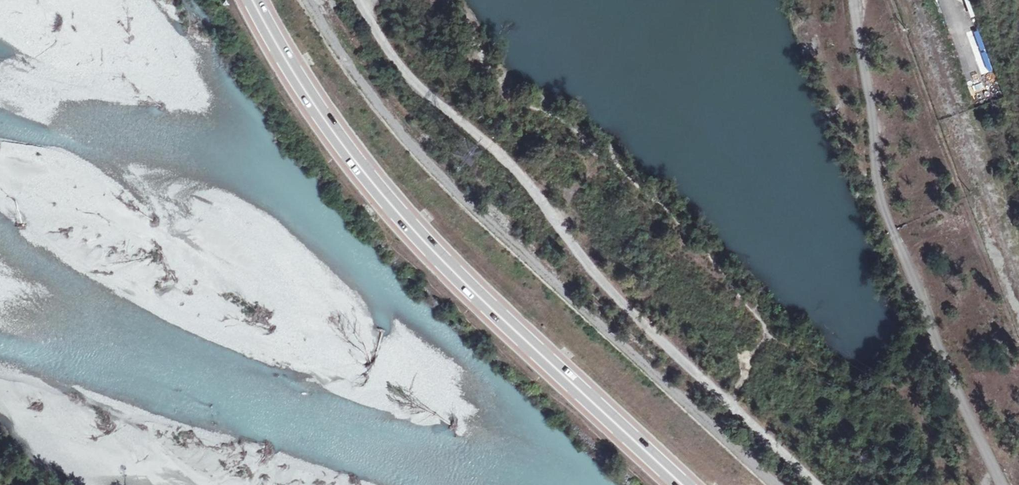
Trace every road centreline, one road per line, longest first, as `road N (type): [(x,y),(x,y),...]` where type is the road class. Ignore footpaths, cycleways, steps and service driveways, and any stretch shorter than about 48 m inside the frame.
road 1 (track): [(361,0),(410,78),(507,156),(639,318),(823,484)]
road 2 (track): [(316,0),(365,81),(446,168),(779,484)]
road 3 (trunk): [(254,0),(311,99),(388,199),(683,484)]
road 4 (track): [(1009,484),(882,184),(860,0)]

